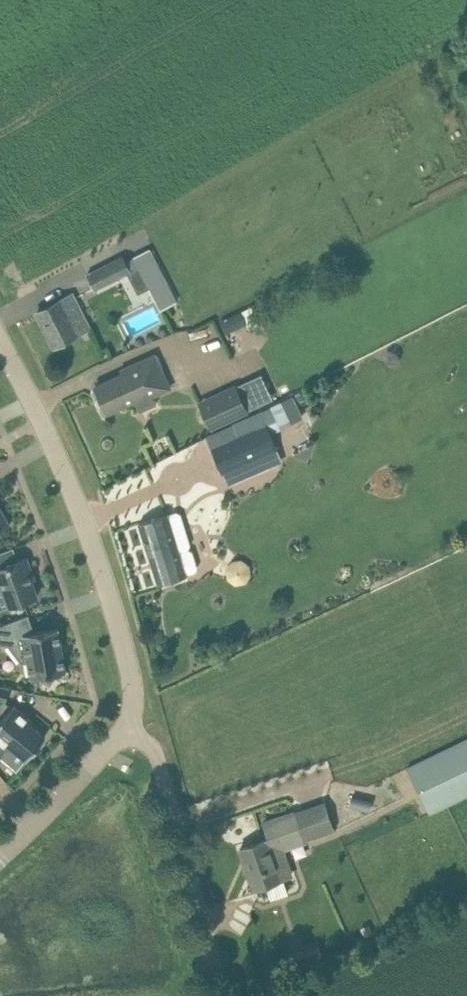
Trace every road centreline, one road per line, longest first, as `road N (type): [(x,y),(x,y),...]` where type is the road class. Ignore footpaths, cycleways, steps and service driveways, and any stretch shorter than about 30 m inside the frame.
road 1 (residential): [(128,725),(133,681),(84,517),(0,342)]
road 2 (unclassified): [(223,995),(153,749),(128,725)]
road 3 (residential): [(0,856),(128,725)]

